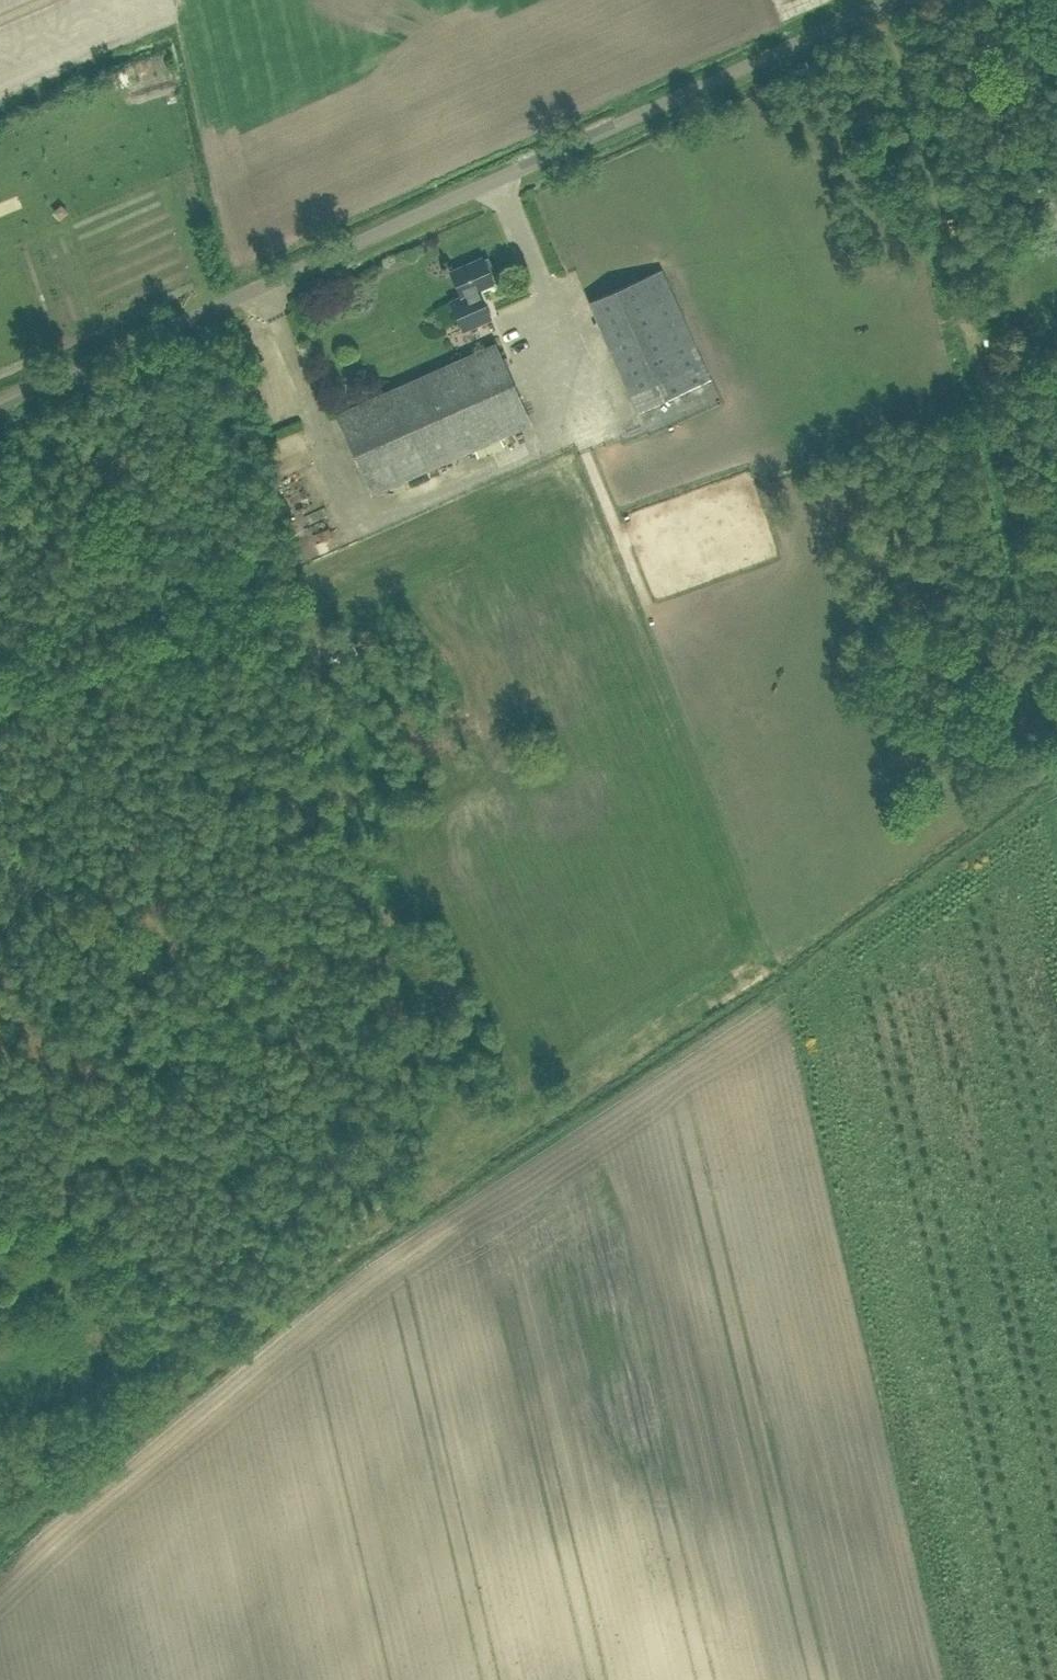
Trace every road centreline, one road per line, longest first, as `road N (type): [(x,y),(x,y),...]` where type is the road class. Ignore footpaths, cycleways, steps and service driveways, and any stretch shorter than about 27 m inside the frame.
road 1 (unclassified): [(0,405),(897,0)]
road 2 (track): [(884,6),(1056,712)]

